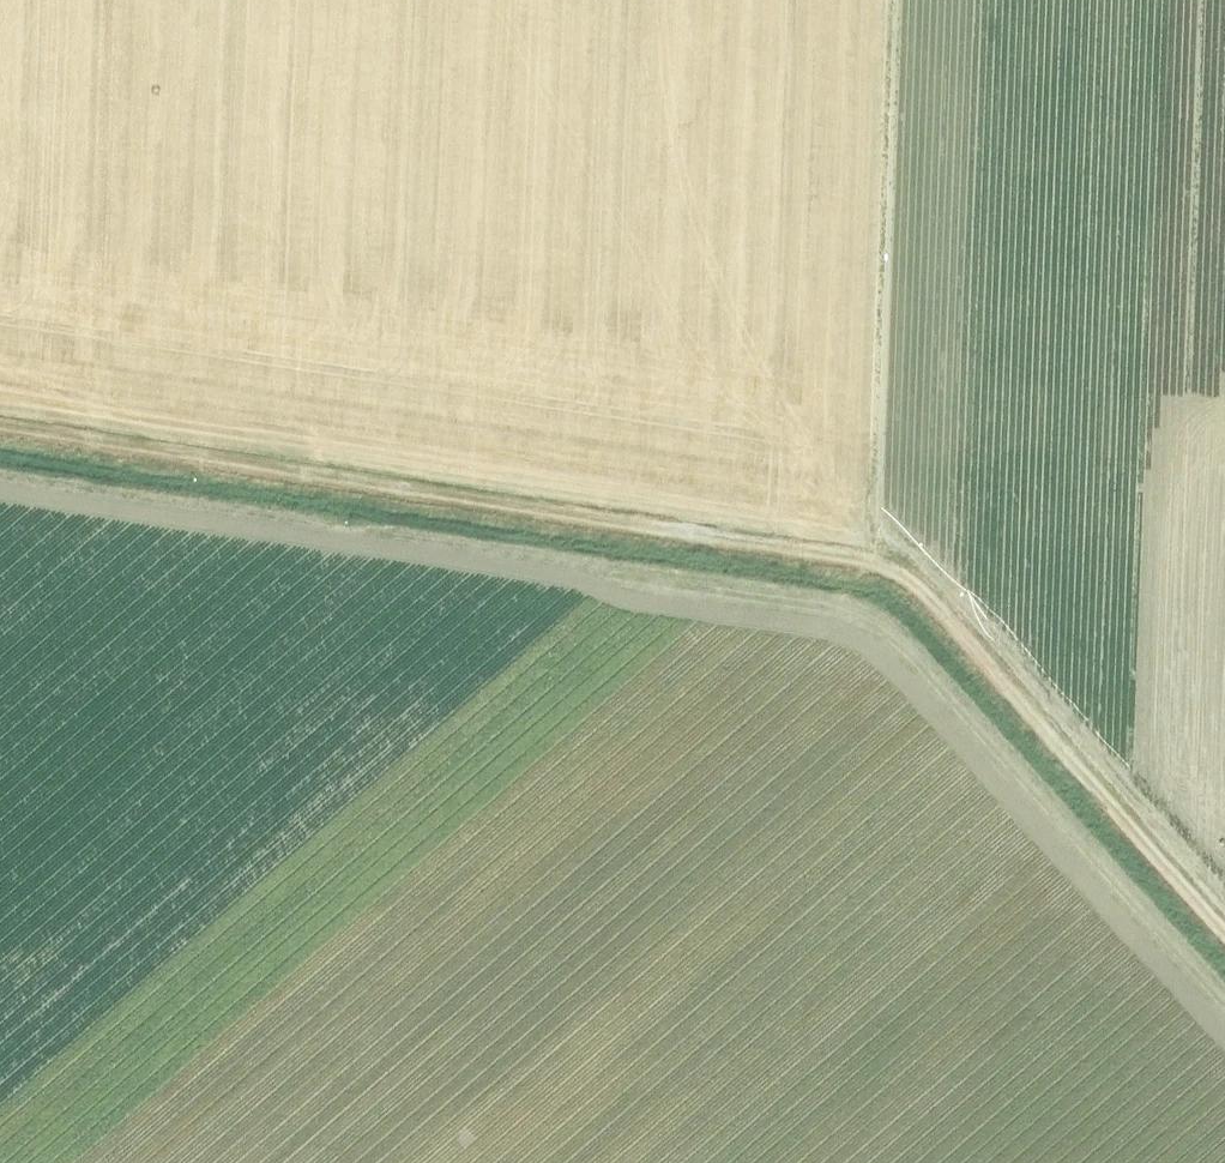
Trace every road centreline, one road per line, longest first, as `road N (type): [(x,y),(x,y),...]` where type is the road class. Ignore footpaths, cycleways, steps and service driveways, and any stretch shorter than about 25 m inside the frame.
road 1 (track): [(1224,932),(917,592),(877,569),(0,433)]

